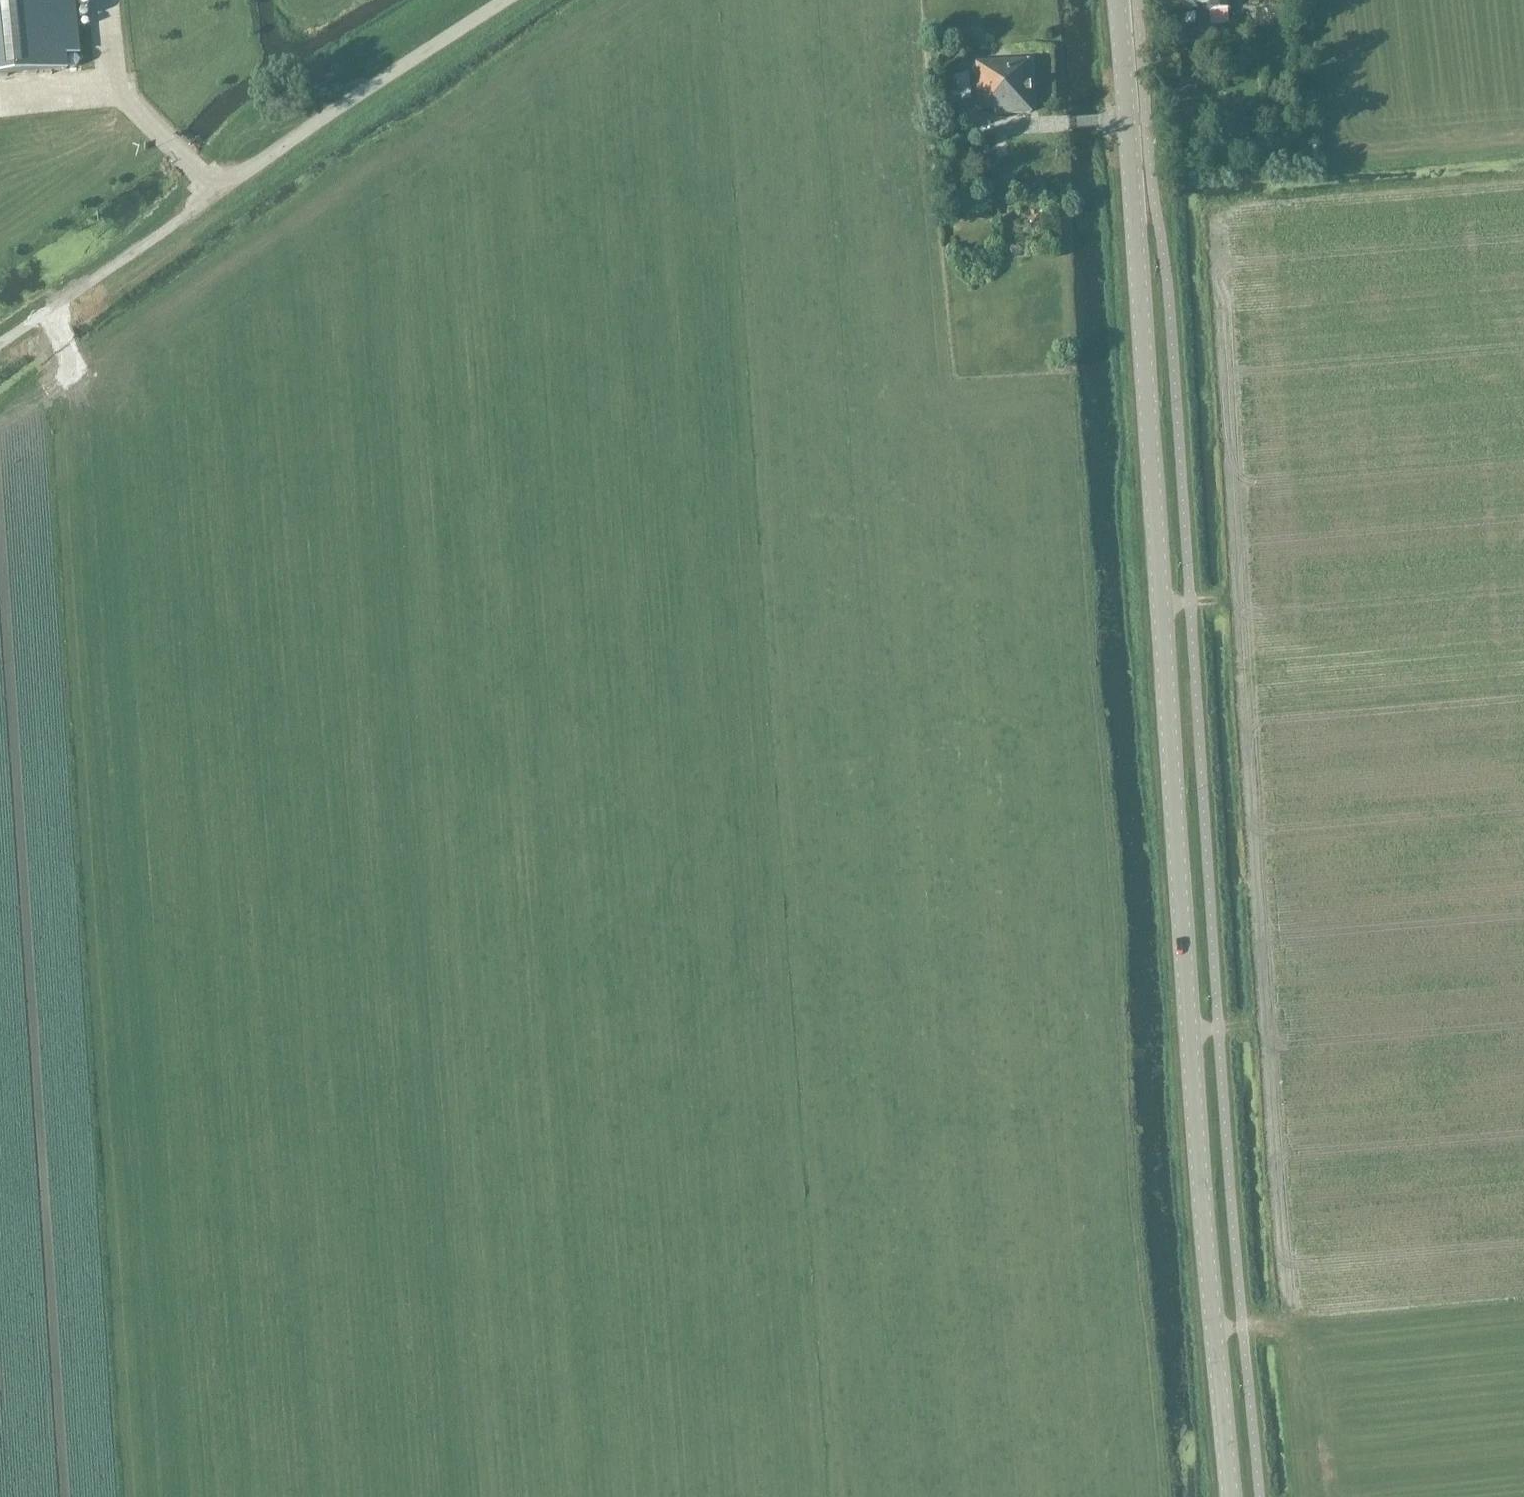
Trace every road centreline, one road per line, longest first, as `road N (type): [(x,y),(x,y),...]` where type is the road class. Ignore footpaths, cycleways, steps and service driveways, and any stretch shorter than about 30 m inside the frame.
road 1 (tertiary): [(1231,1496),(1187,1024),(1116,0)]
road 2 (unclassified): [(0,345),(510,0)]

